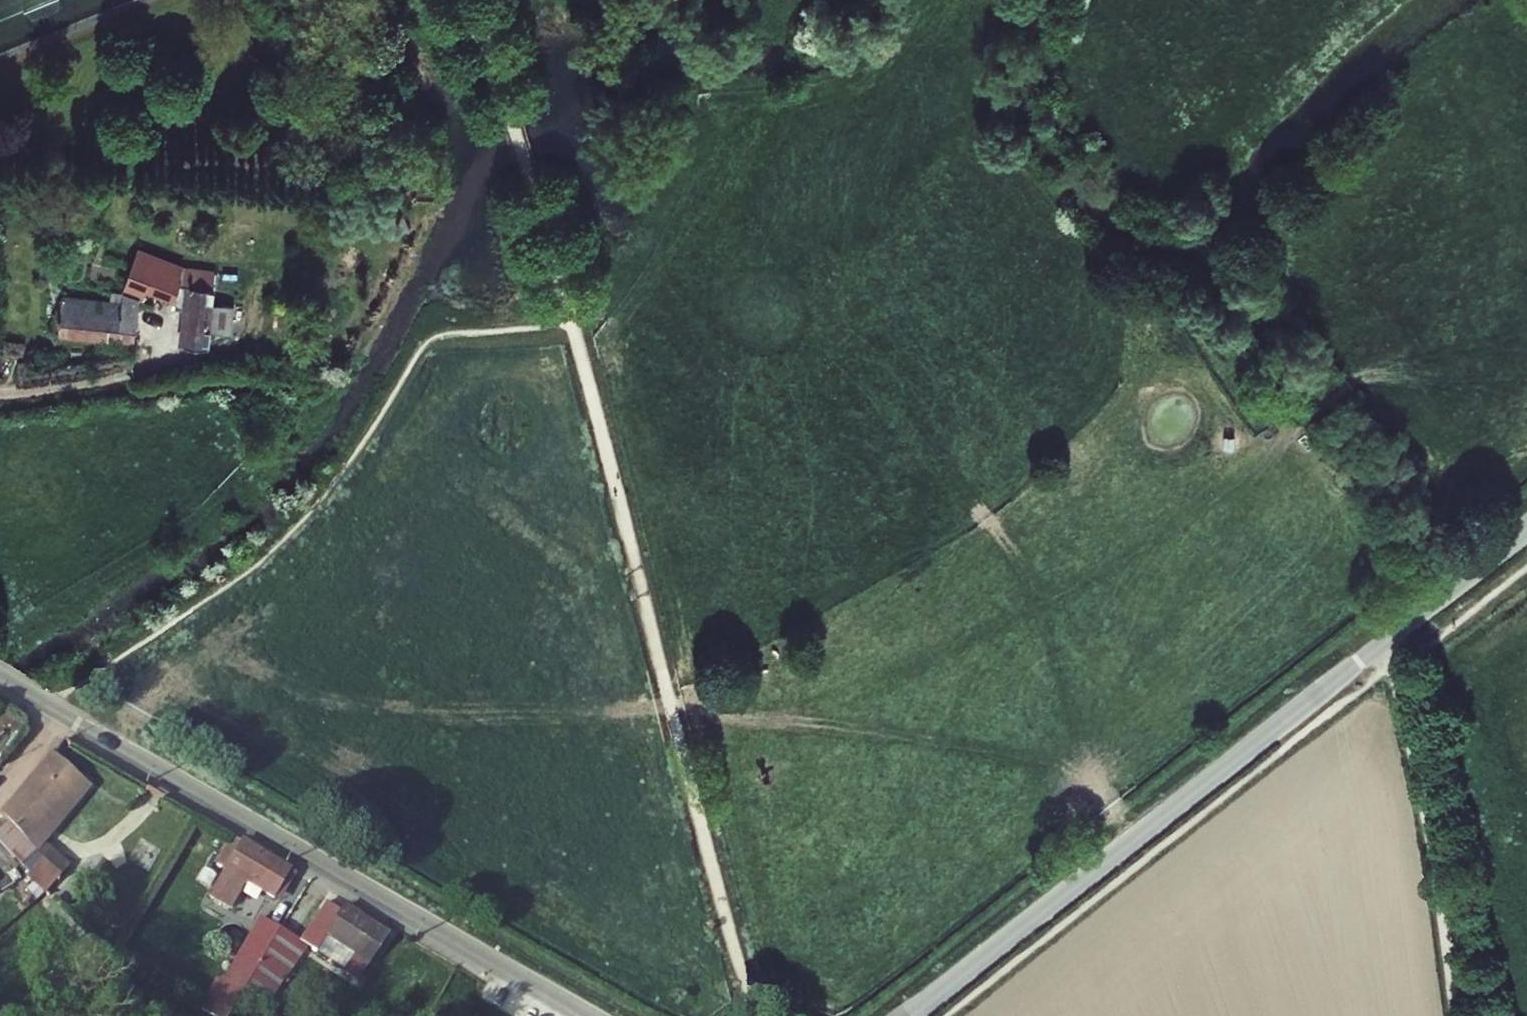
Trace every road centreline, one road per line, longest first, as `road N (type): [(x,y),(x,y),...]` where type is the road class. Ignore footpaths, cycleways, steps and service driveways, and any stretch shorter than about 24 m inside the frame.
road 1 (residential): [(905,1015),(1526,531)]
road 2 (residential): [(0,680),(587,1015)]

